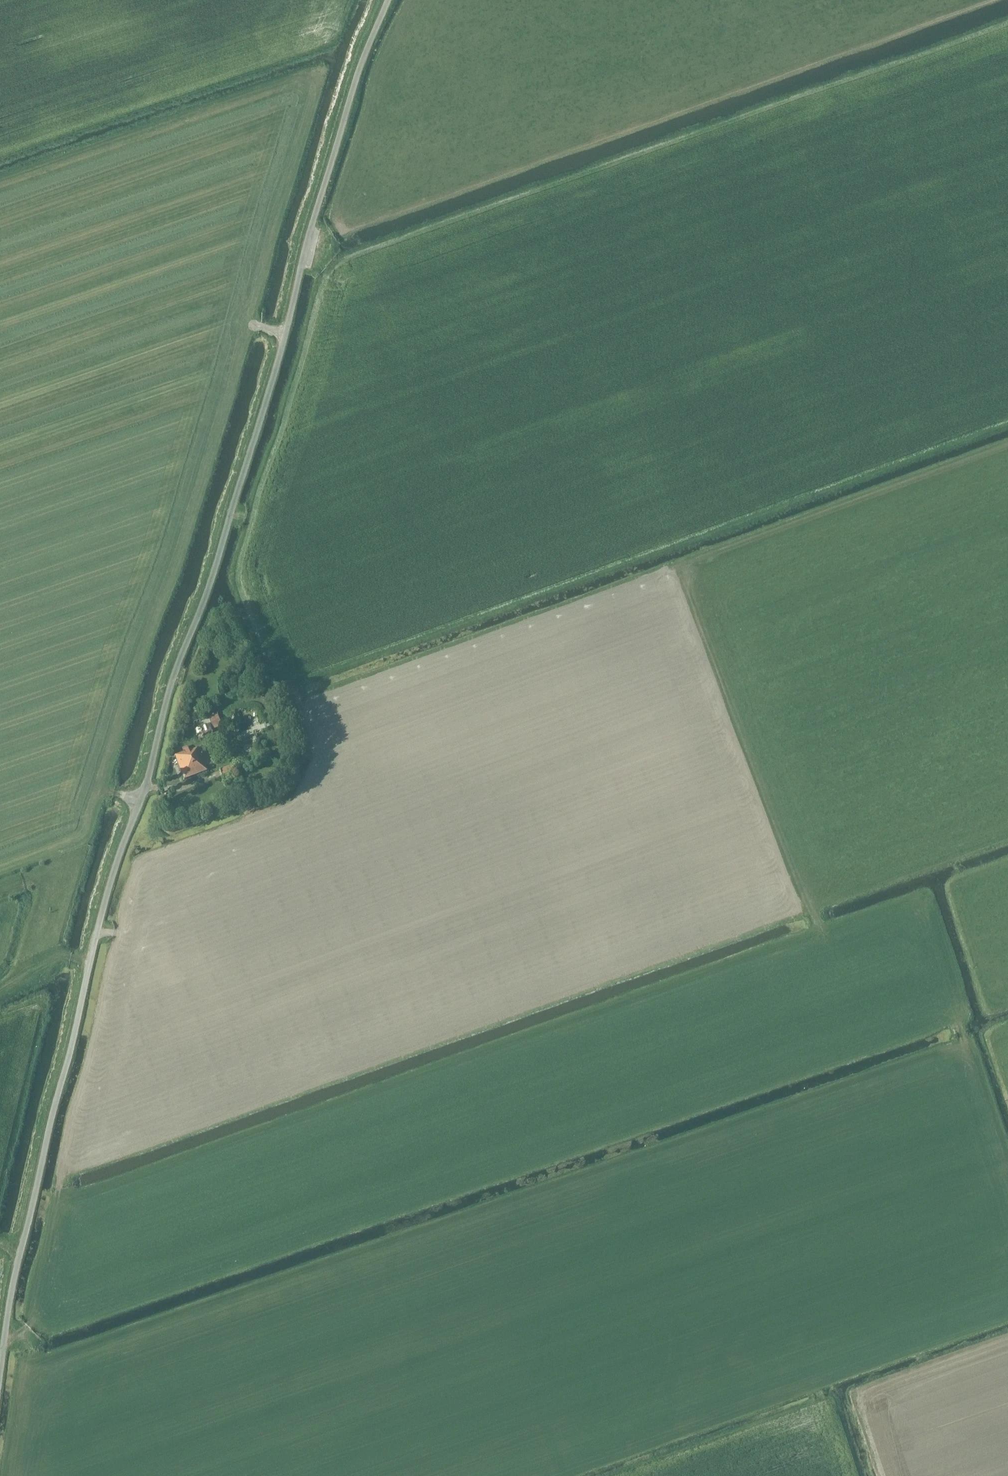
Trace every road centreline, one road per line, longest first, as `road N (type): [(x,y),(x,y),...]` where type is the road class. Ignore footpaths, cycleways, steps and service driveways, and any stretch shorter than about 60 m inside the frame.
road 1 (unclassified): [(0,1369),(13,1281),(113,872),(216,567),(313,222),(387,0)]
road 2 (track): [(706,558),(1007,447)]

